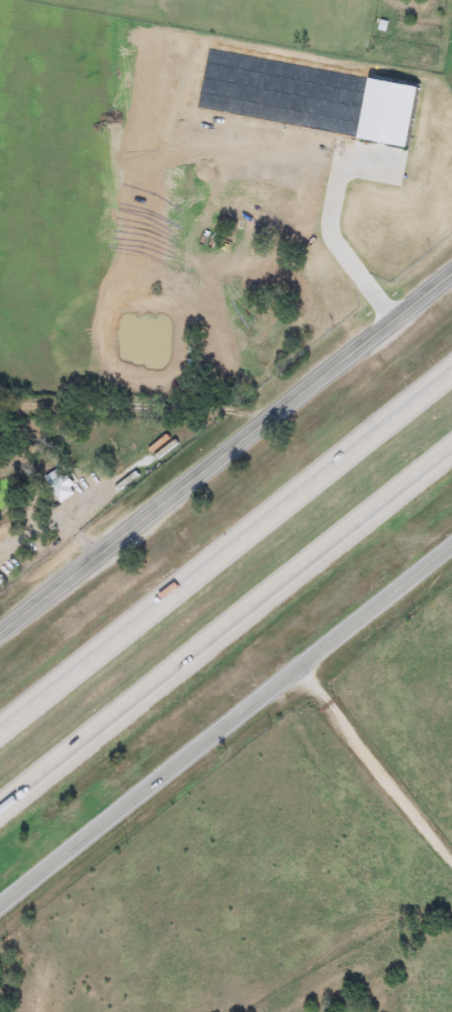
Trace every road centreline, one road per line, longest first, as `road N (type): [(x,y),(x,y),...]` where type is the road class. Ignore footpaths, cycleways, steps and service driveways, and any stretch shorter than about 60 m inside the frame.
road 1 (motorway): [(451,365),(0,727)]
road 2 (motorway): [(0,805),(451,445)]
road 3 (tertiary): [(0,906),(451,548)]
road 4 (tertiary): [(451,266),(0,624)]
road 5 (track): [(263,416),(0,403)]
road 6 (residential): [(388,316),(336,249),(331,219),(340,159),(402,170)]

